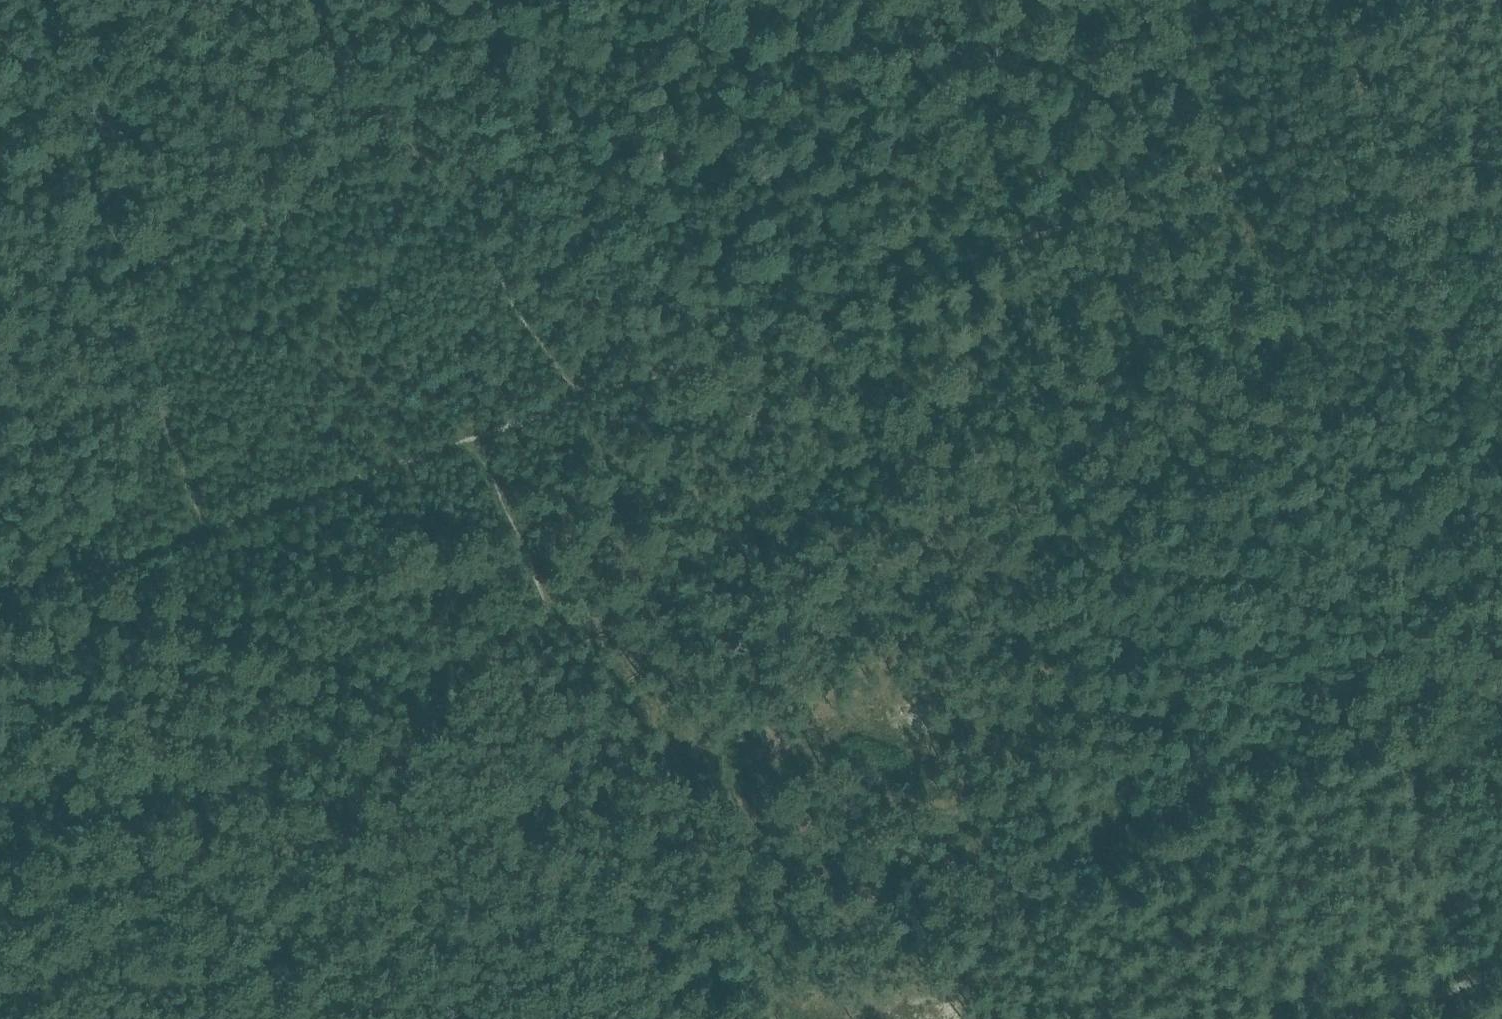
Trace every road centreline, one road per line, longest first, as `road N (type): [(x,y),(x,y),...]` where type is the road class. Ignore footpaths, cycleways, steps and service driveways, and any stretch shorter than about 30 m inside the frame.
road 1 (track): [(1336,1018),(1501,966)]

